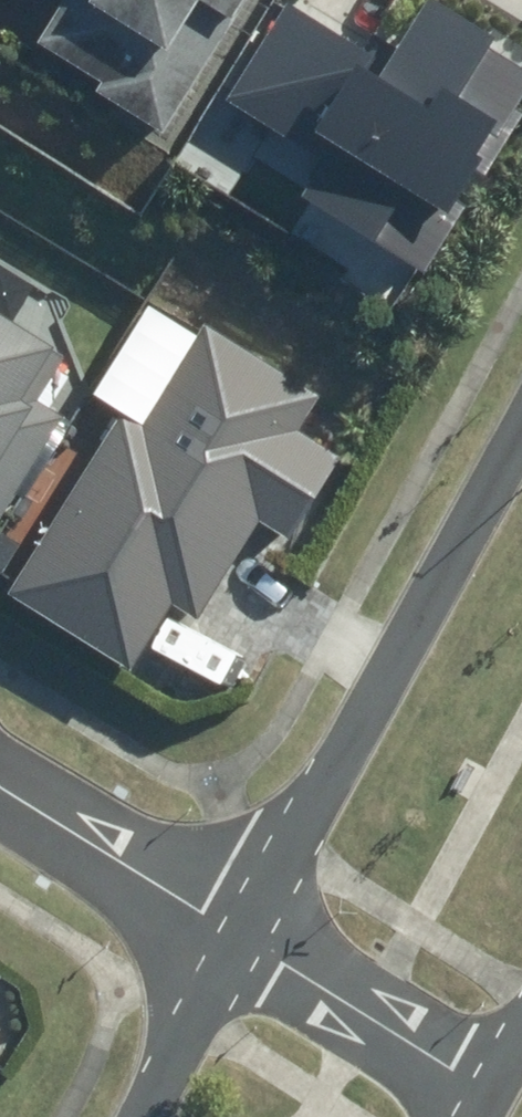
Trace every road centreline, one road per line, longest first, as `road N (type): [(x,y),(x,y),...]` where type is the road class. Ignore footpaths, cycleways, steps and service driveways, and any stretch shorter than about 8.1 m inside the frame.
road 1 (tertiary): [(246,940),(521,431)]
road 2 (residential): [(246,940),(499,1091)]
road 3 (residential): [(0,781),(246,940)]
road 4 (tertiary): [(139,1116),(246,940)]

